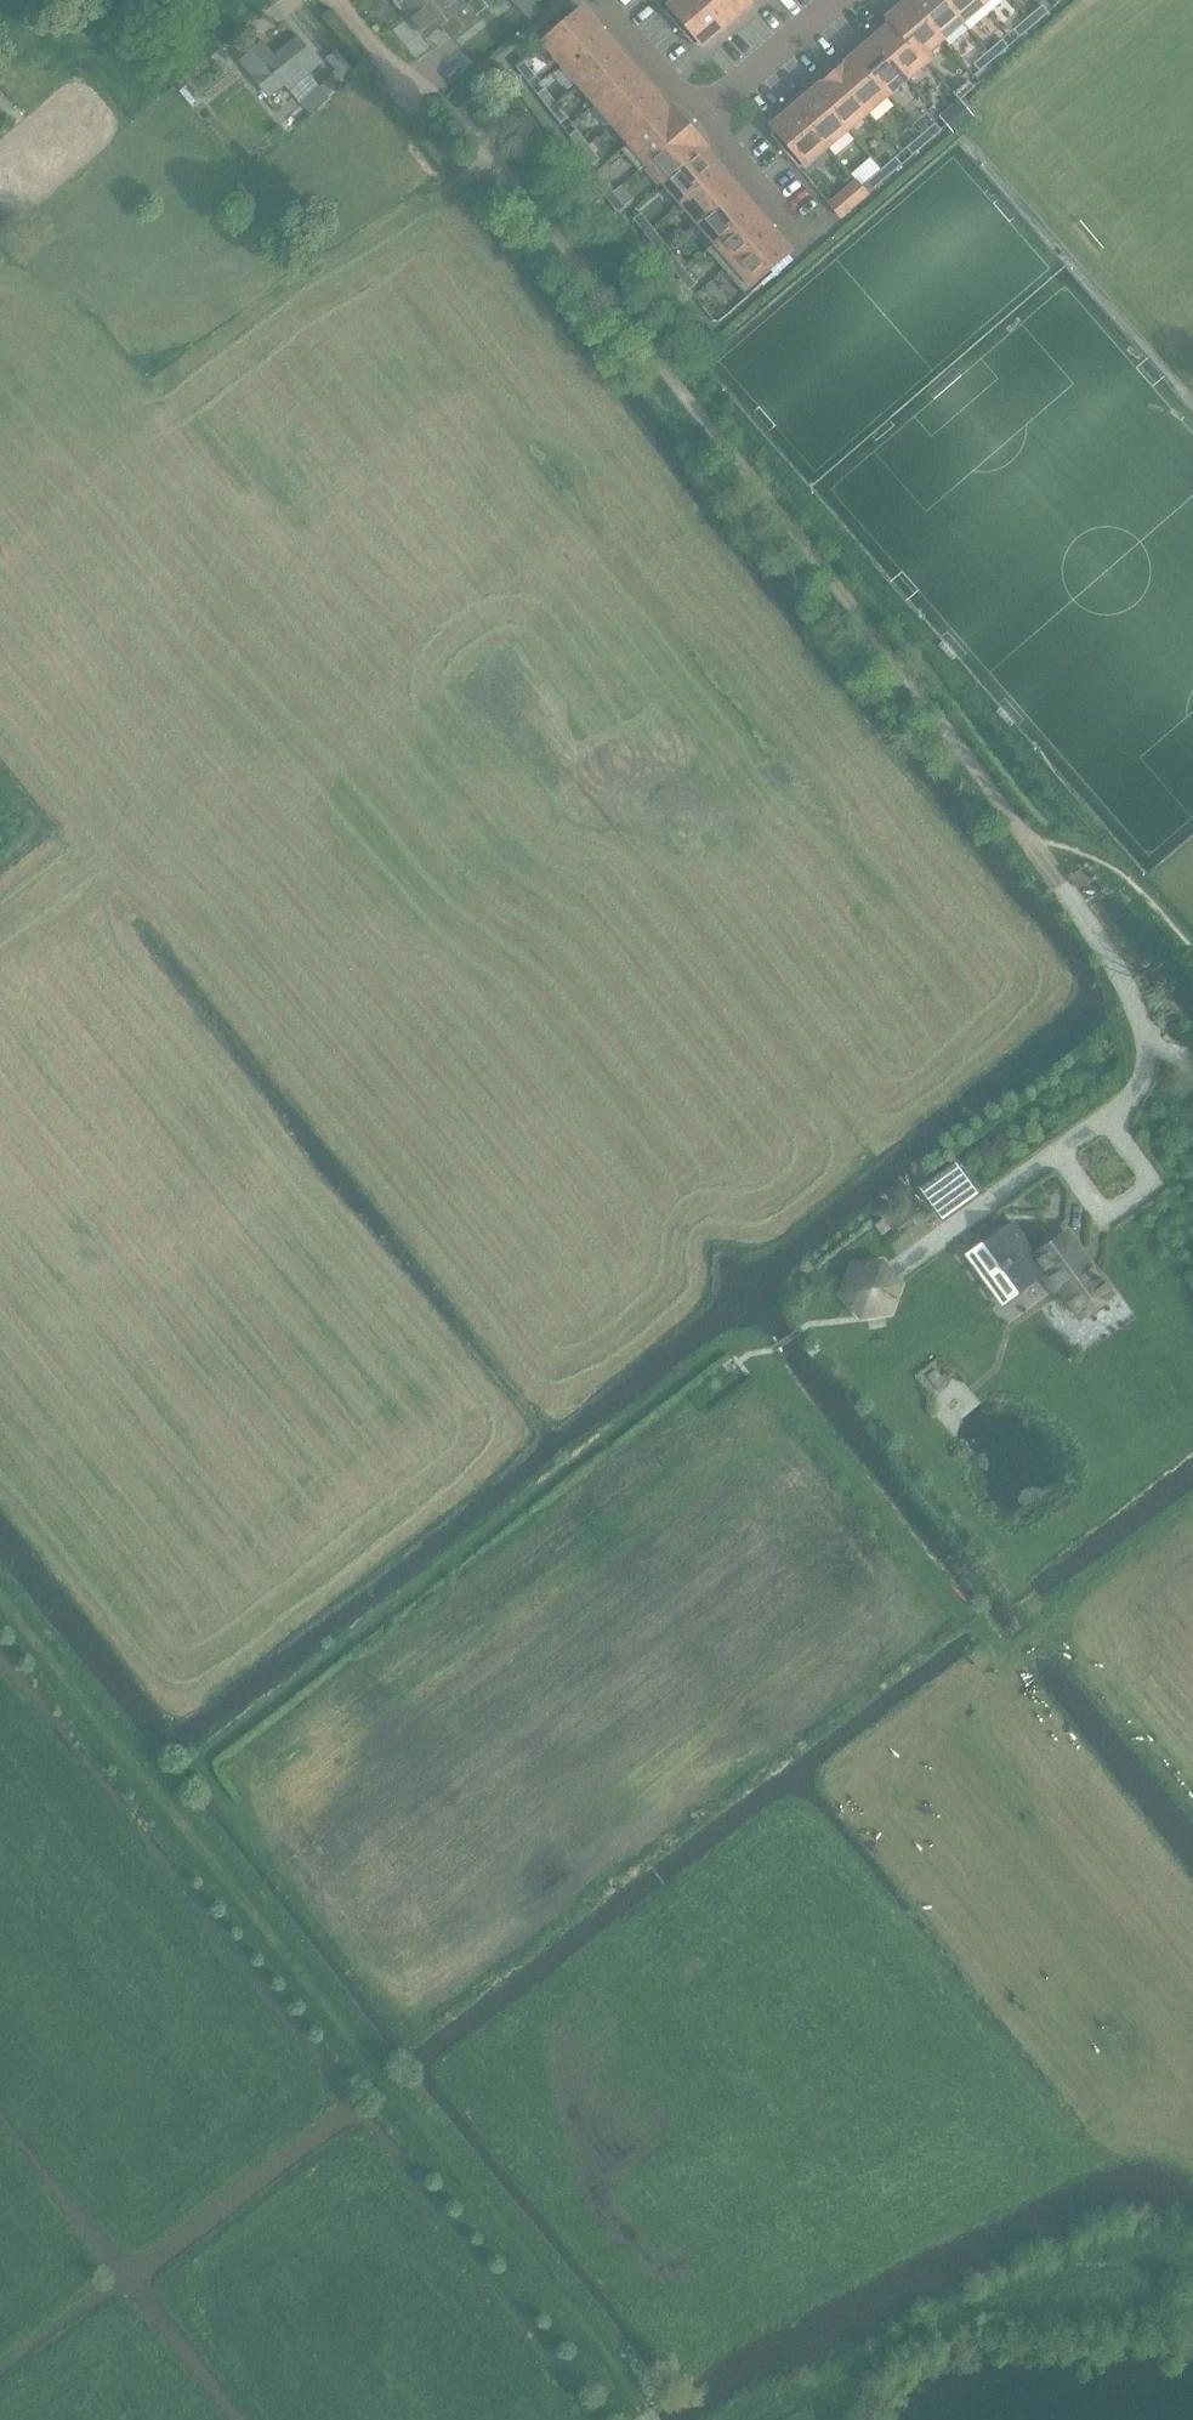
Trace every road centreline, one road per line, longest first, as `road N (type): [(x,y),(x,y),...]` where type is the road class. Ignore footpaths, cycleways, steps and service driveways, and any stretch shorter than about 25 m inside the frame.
road 1 (track): [(0,1600),(650,2419)]
road 2 (residential): [(709,110),(726,144),(816,247)]
road 3 (residential): [(835,0),(709,110)]
road 4 (residential): [(601,0),(680,92),(709,110)]

